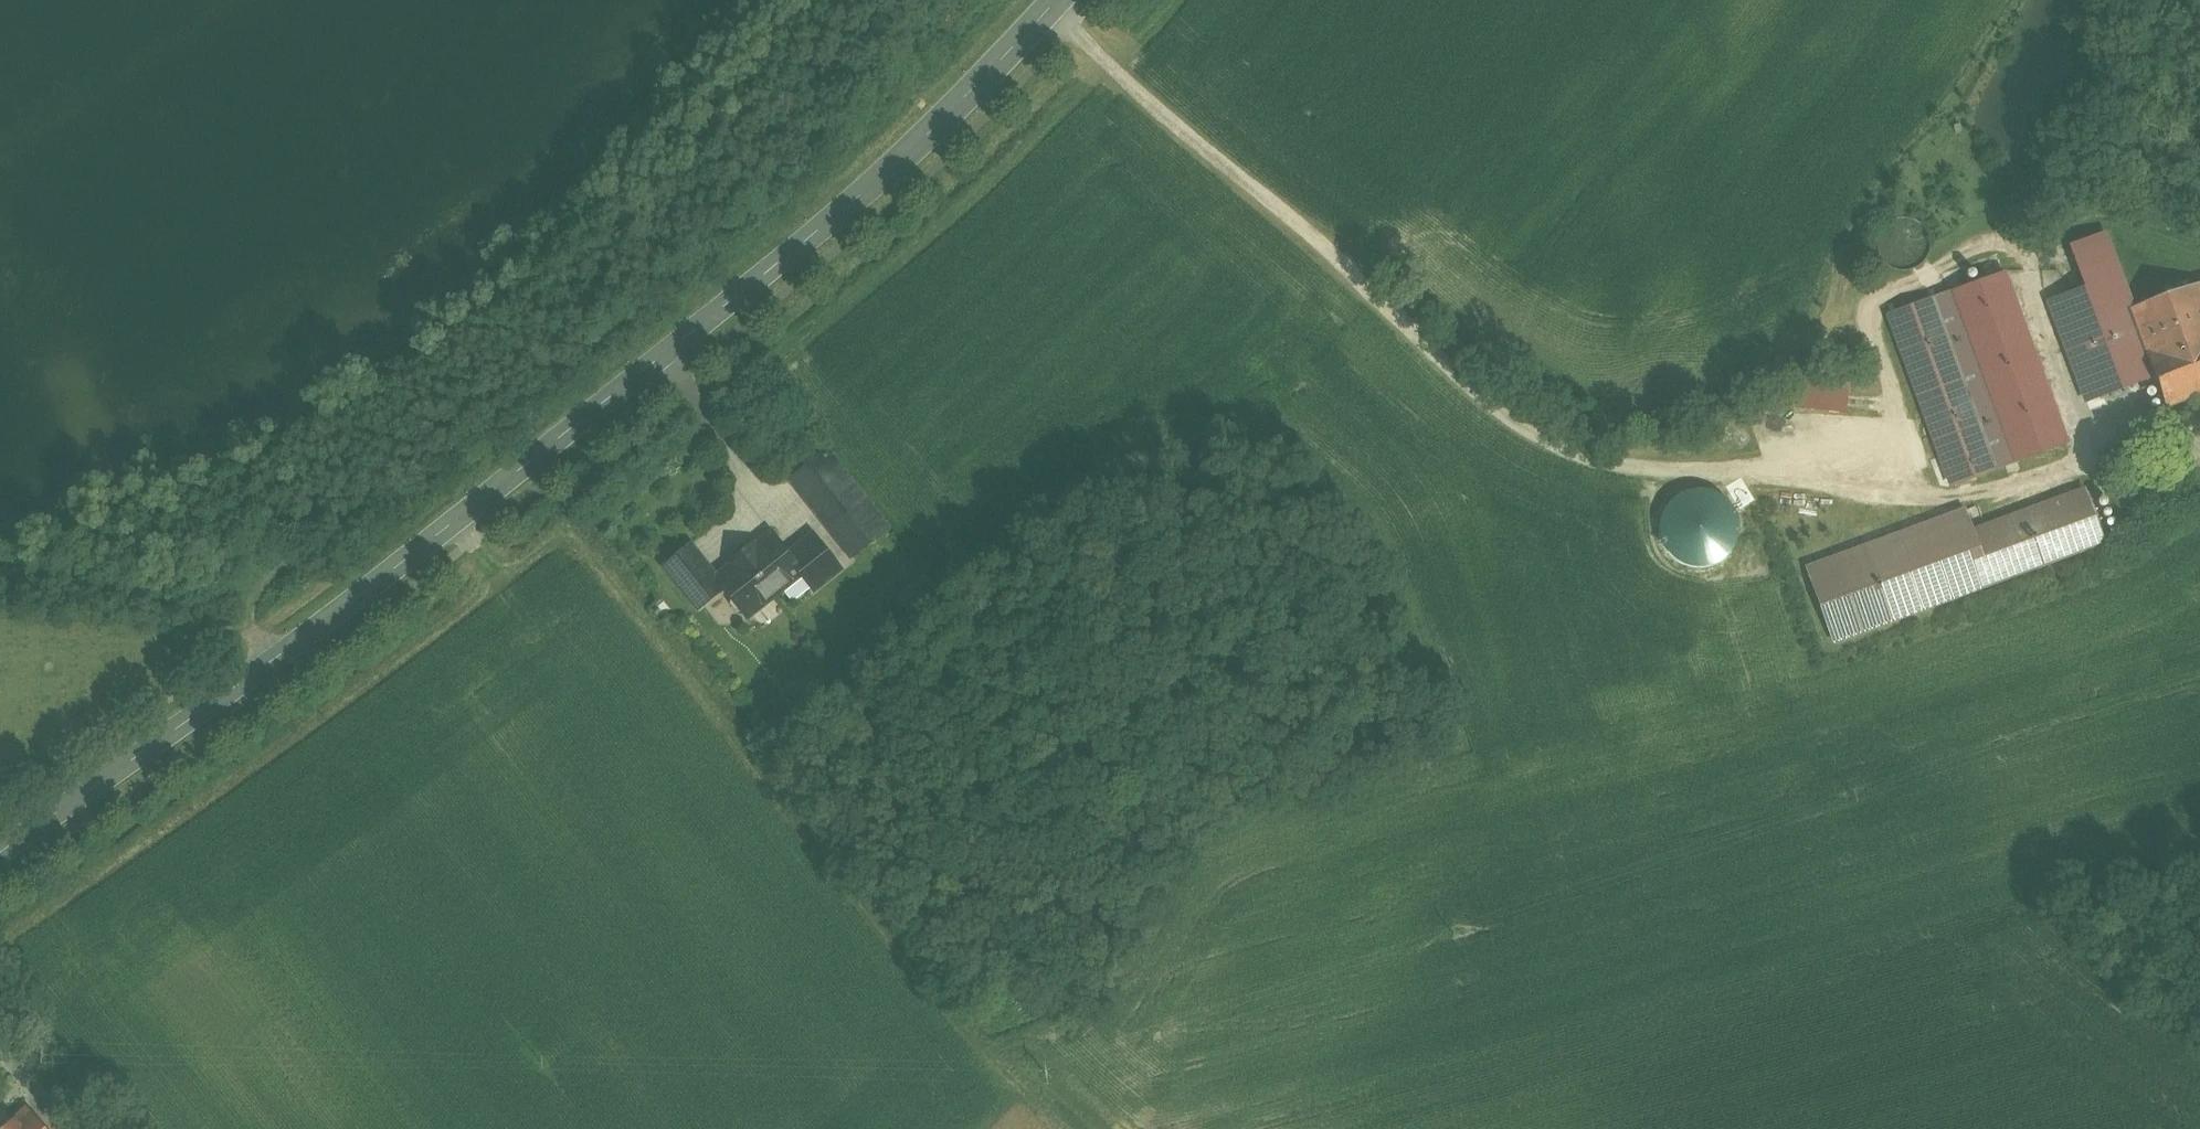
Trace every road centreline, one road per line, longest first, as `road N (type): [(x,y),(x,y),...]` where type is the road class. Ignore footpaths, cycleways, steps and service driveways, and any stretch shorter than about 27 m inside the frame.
road 1 (secondary): [(1064,0),(962,105),(659,363),(281,656),(0,855)]

